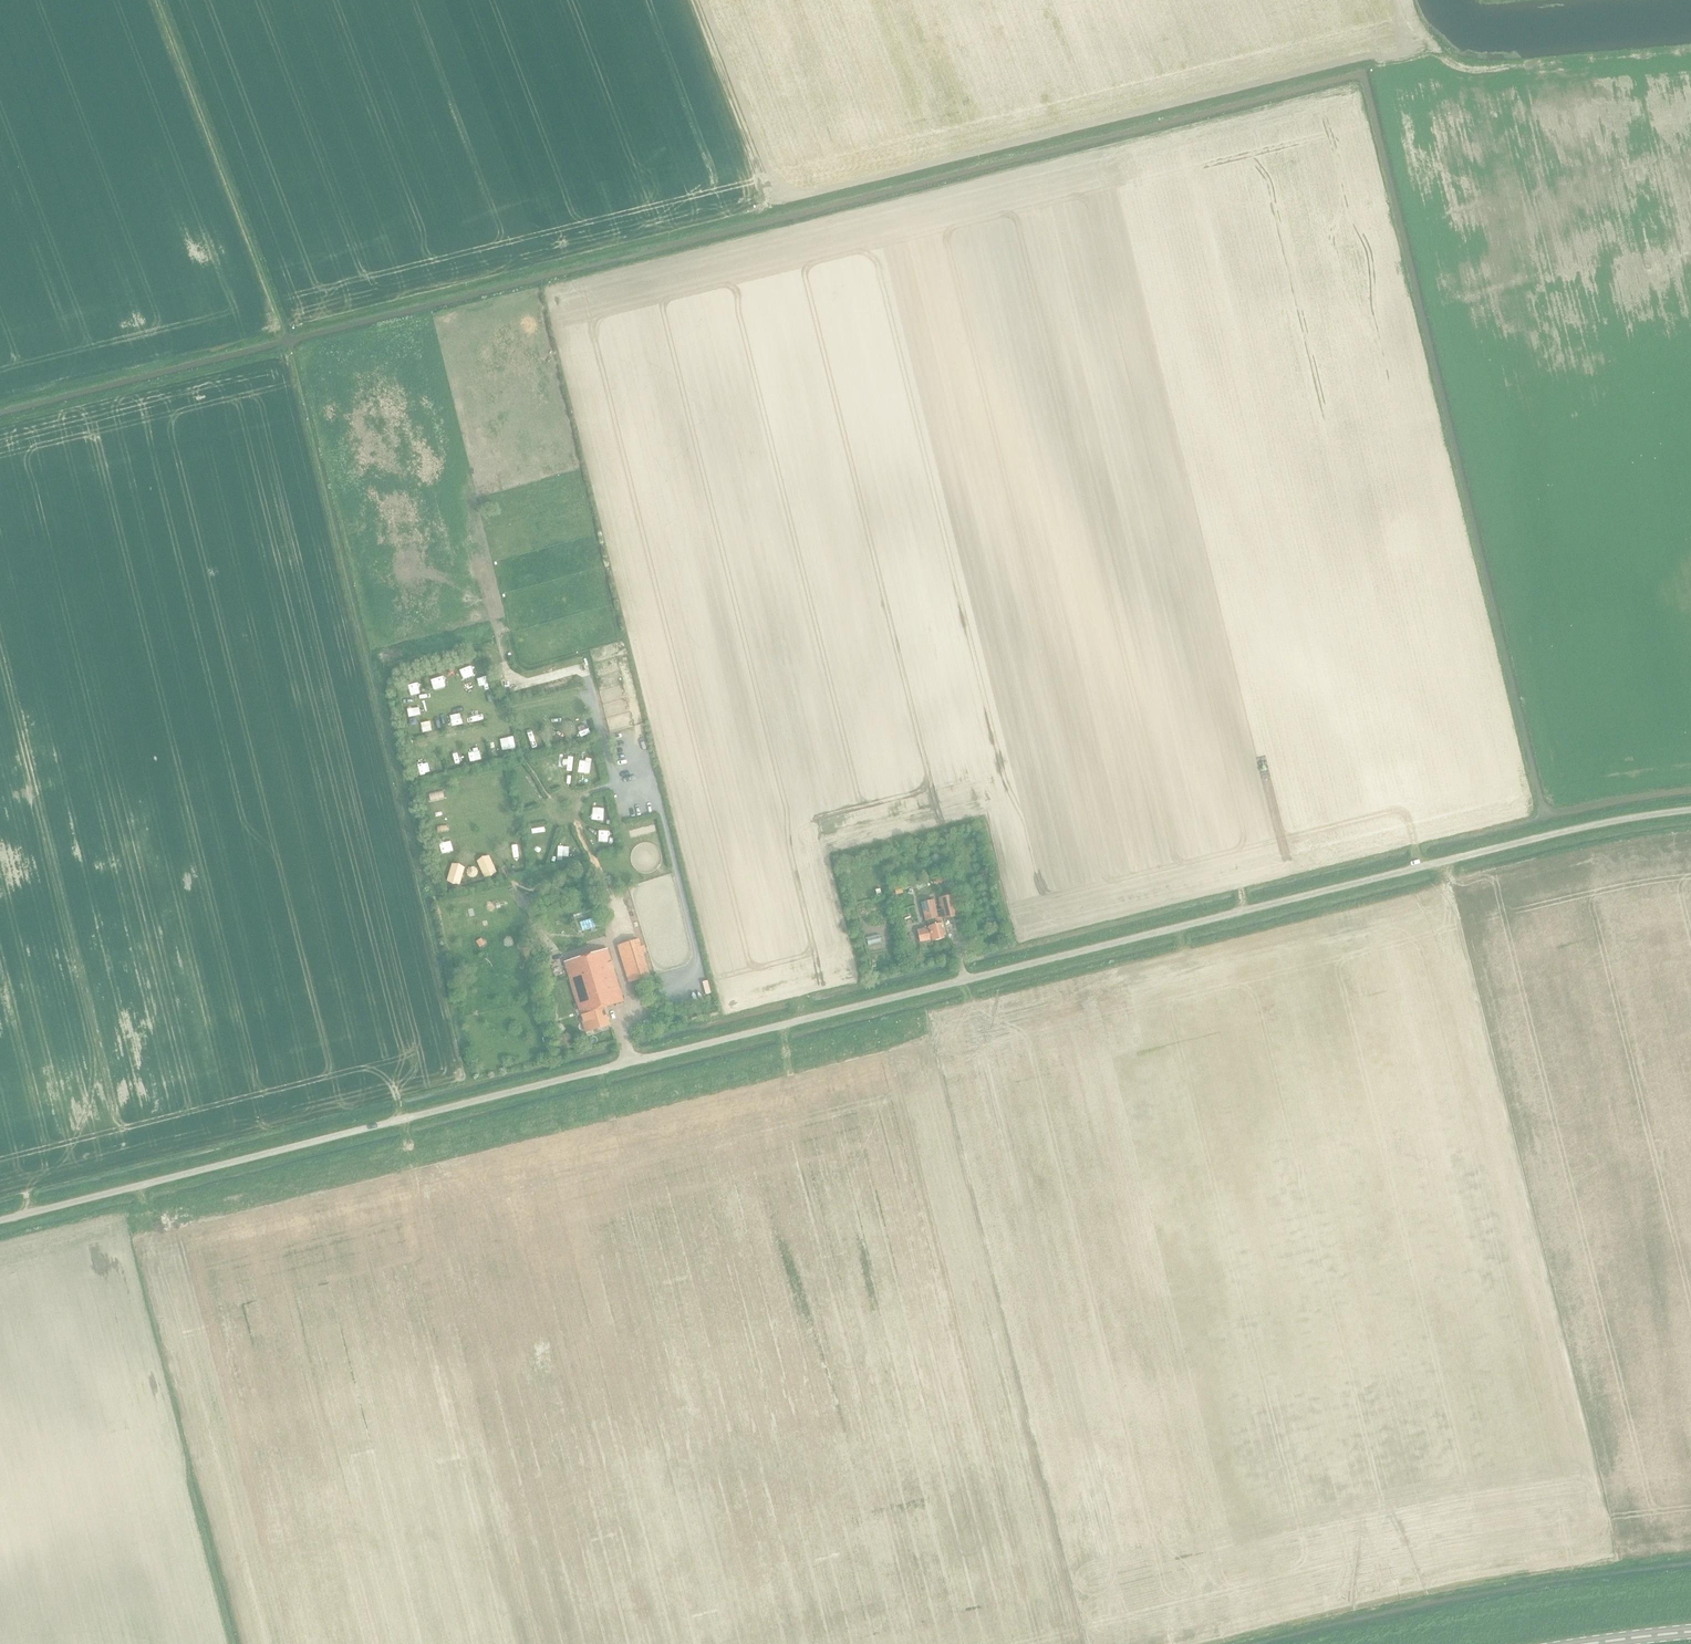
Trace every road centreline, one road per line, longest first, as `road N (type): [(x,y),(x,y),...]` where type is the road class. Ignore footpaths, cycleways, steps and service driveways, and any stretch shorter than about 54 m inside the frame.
road 1 (unclassified): [(0,1220),(1557,833),(1690,810)]

